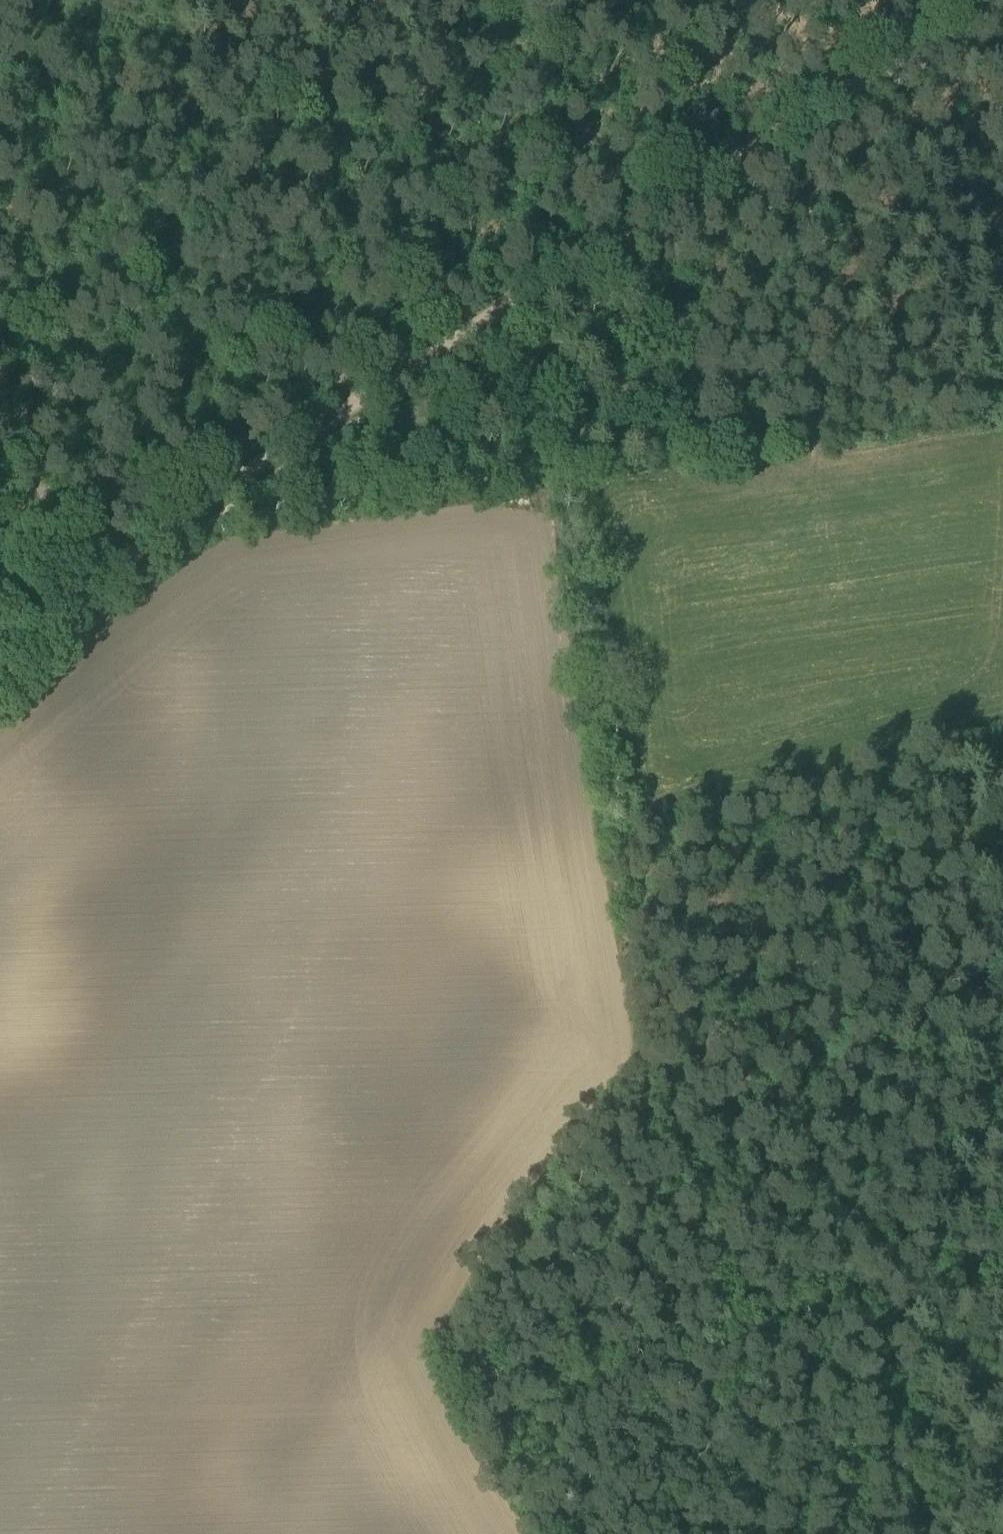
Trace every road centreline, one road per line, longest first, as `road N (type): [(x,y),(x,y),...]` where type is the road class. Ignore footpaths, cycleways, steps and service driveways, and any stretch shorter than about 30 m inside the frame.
road 1 (track): [(0,681),(147,549),(277,447),(670,195),(1002,17)]
road 2 (track): [(0,372),(12,407),(76,516),(147,549)]

